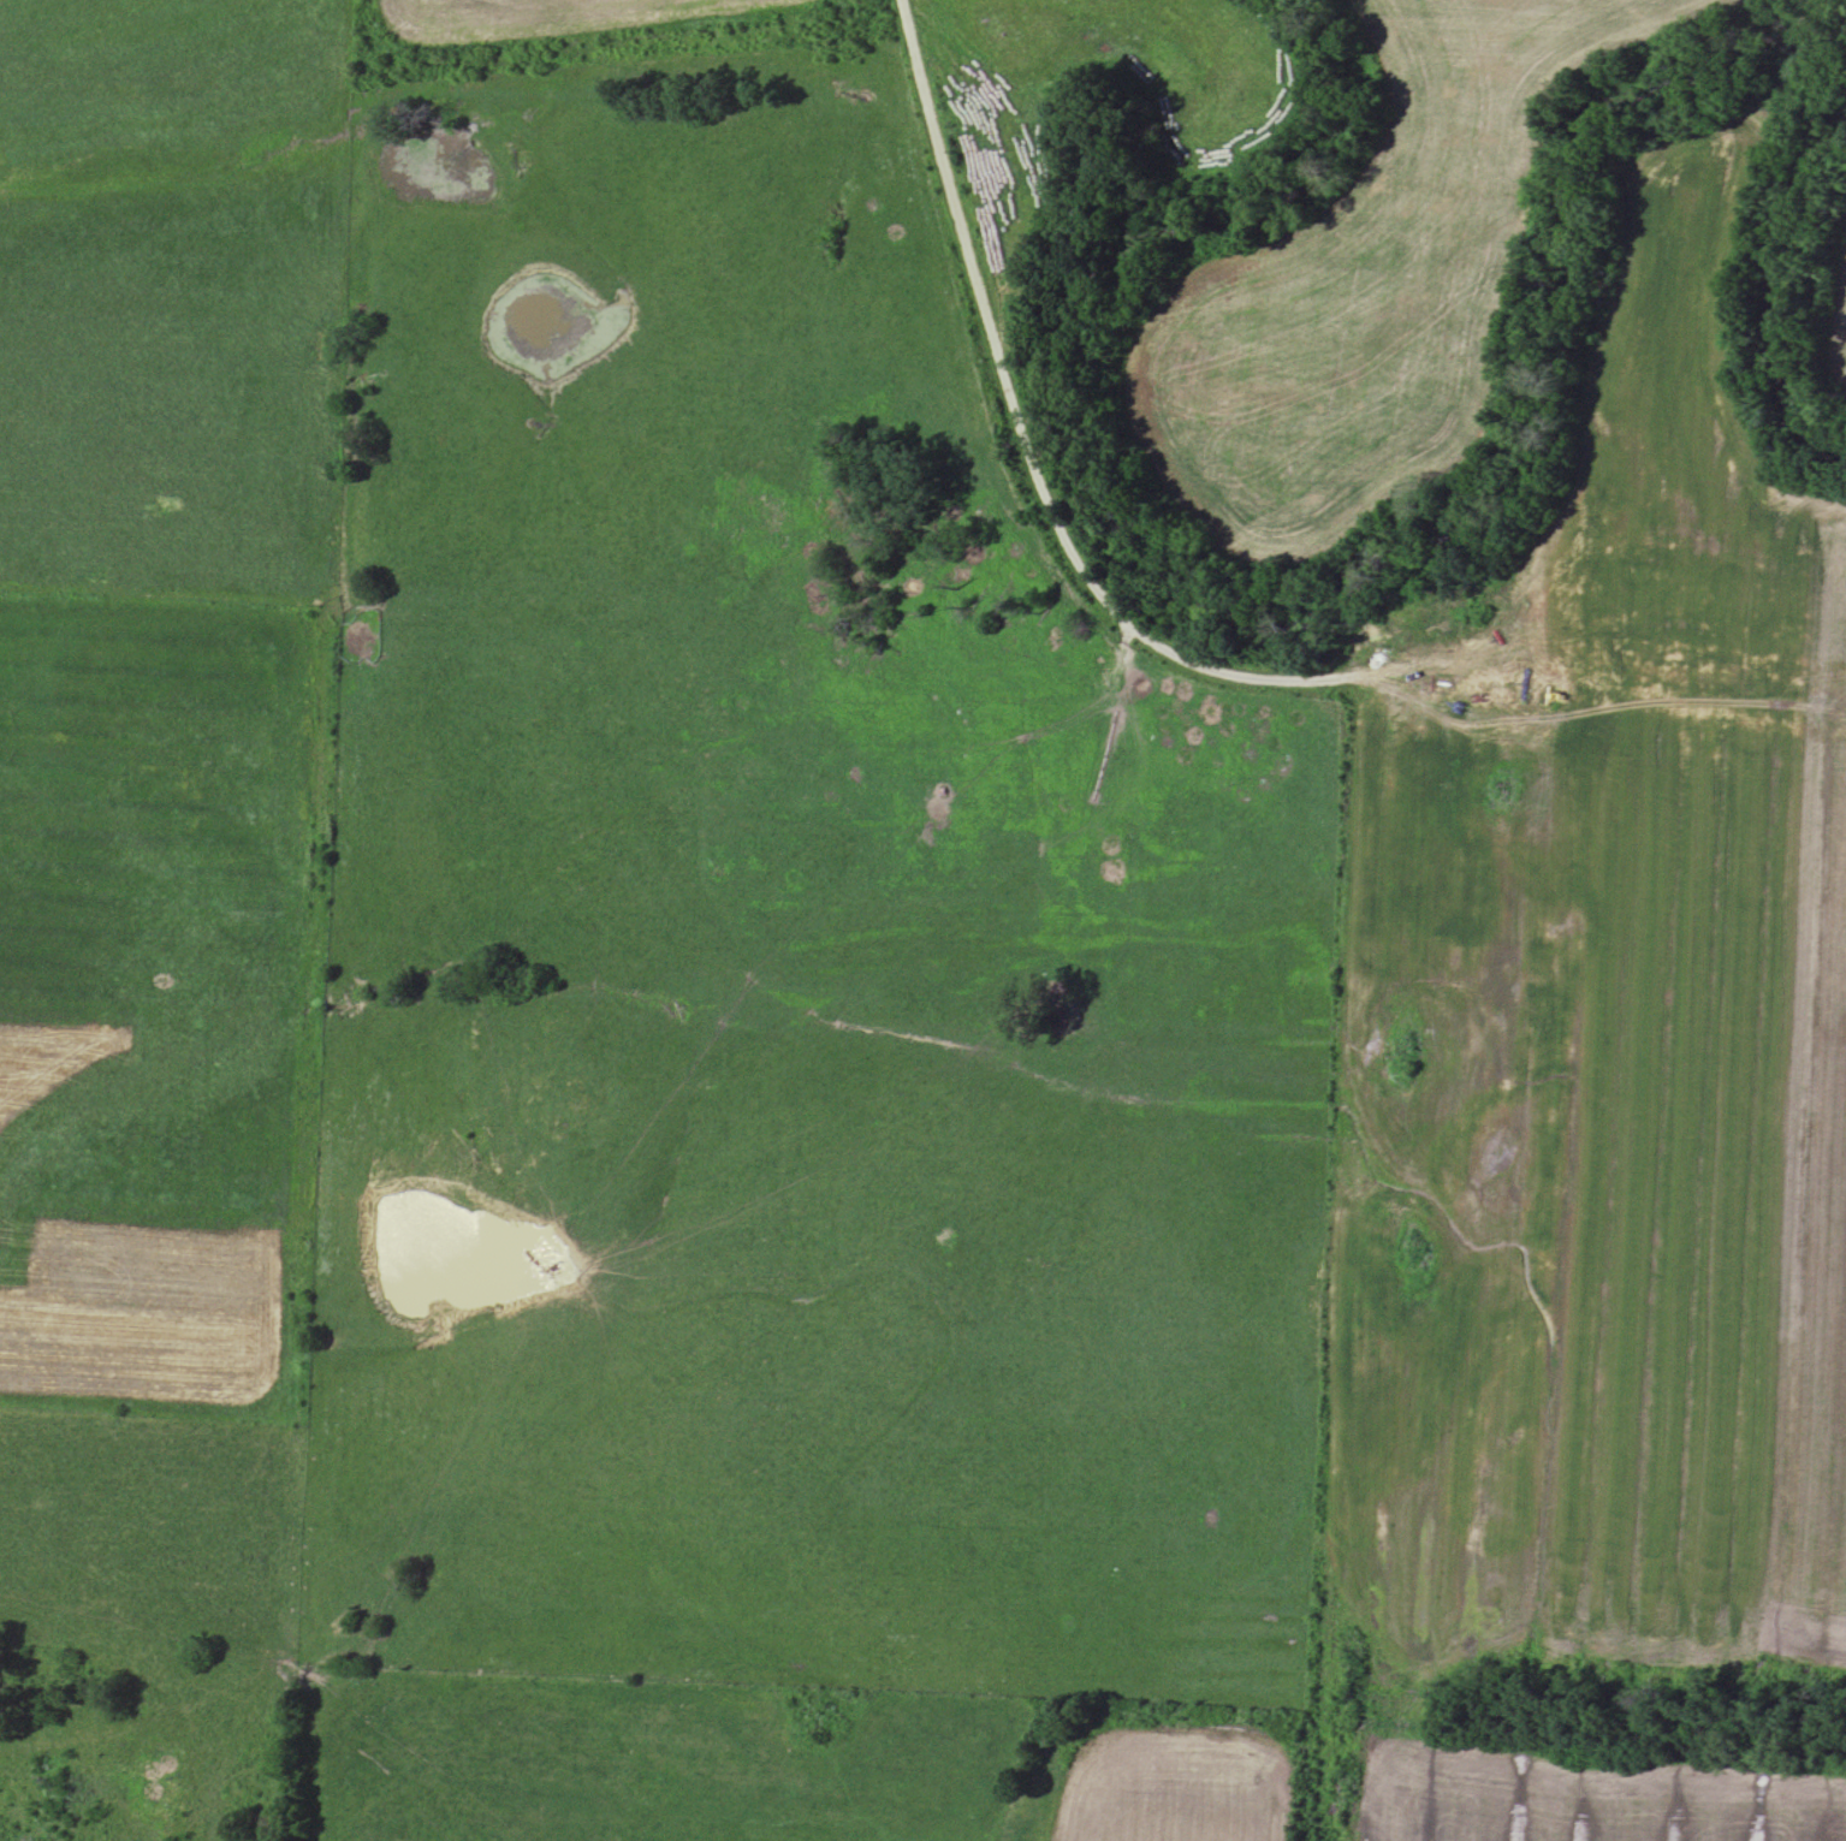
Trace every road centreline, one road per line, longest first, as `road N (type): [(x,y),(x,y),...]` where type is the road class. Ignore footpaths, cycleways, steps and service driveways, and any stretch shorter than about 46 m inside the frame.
road 1 (residential): [(1845,690),(1503,663),(1403,645),(1339,675),(1278,677),(1188,659),(1140,634),(1087,575),(1017,427),(968,268),(902,0)]

